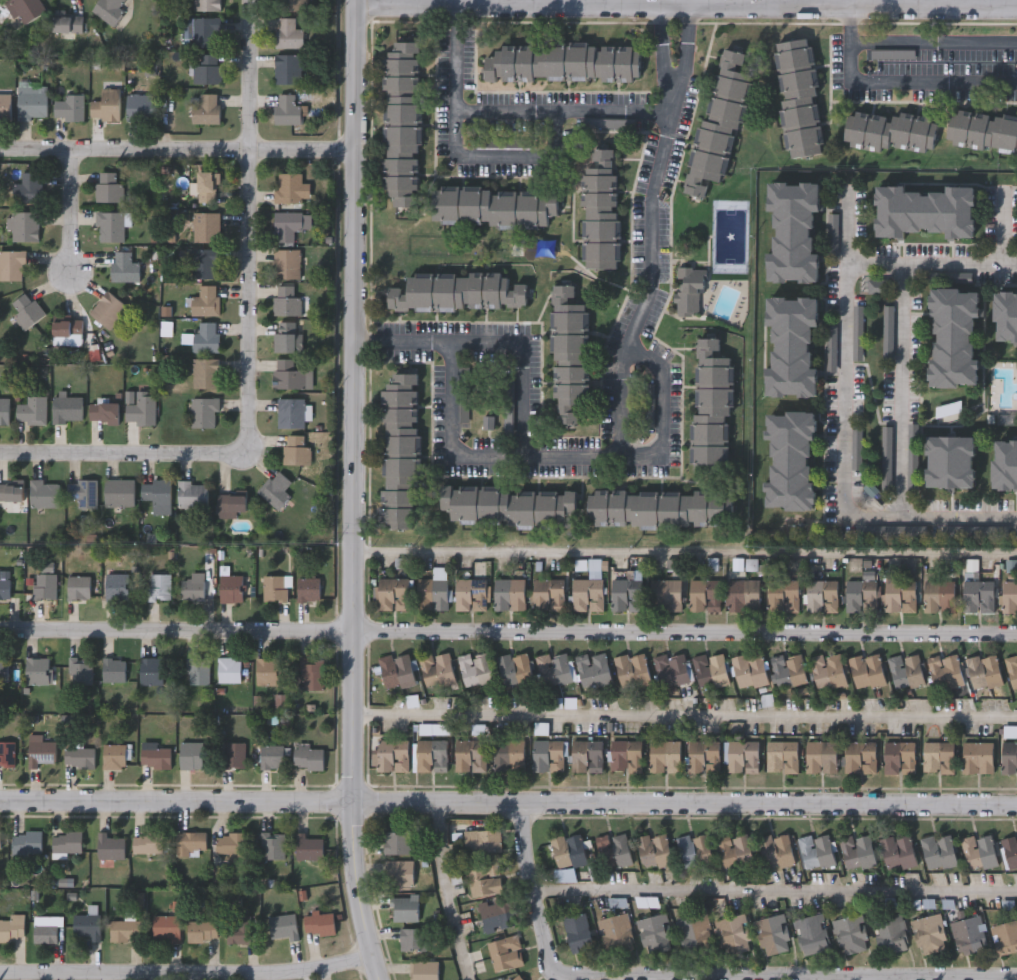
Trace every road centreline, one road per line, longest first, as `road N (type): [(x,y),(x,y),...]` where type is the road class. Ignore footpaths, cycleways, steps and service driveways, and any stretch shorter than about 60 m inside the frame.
road 1 (tertiary): [(0,796),(1016,805)]
road 2 (residential): [(24,628),(1016,634)]
road 3 (tertiary): [(355,0),(350,857),(378,979)]
road 4 (residential): [(1016,972),(559,971),(546,960),(515,801)]
road 5 (residential): [(252,0),(244,450)]
road 6 (residential): [(370,946),(303,965),(0,965)]
road 7 (residential): [(0,146),(354,149)]
road 8 (residential): [(244,450),(0,452)]
road 9 (residential): [(70,147),(69,271)]

